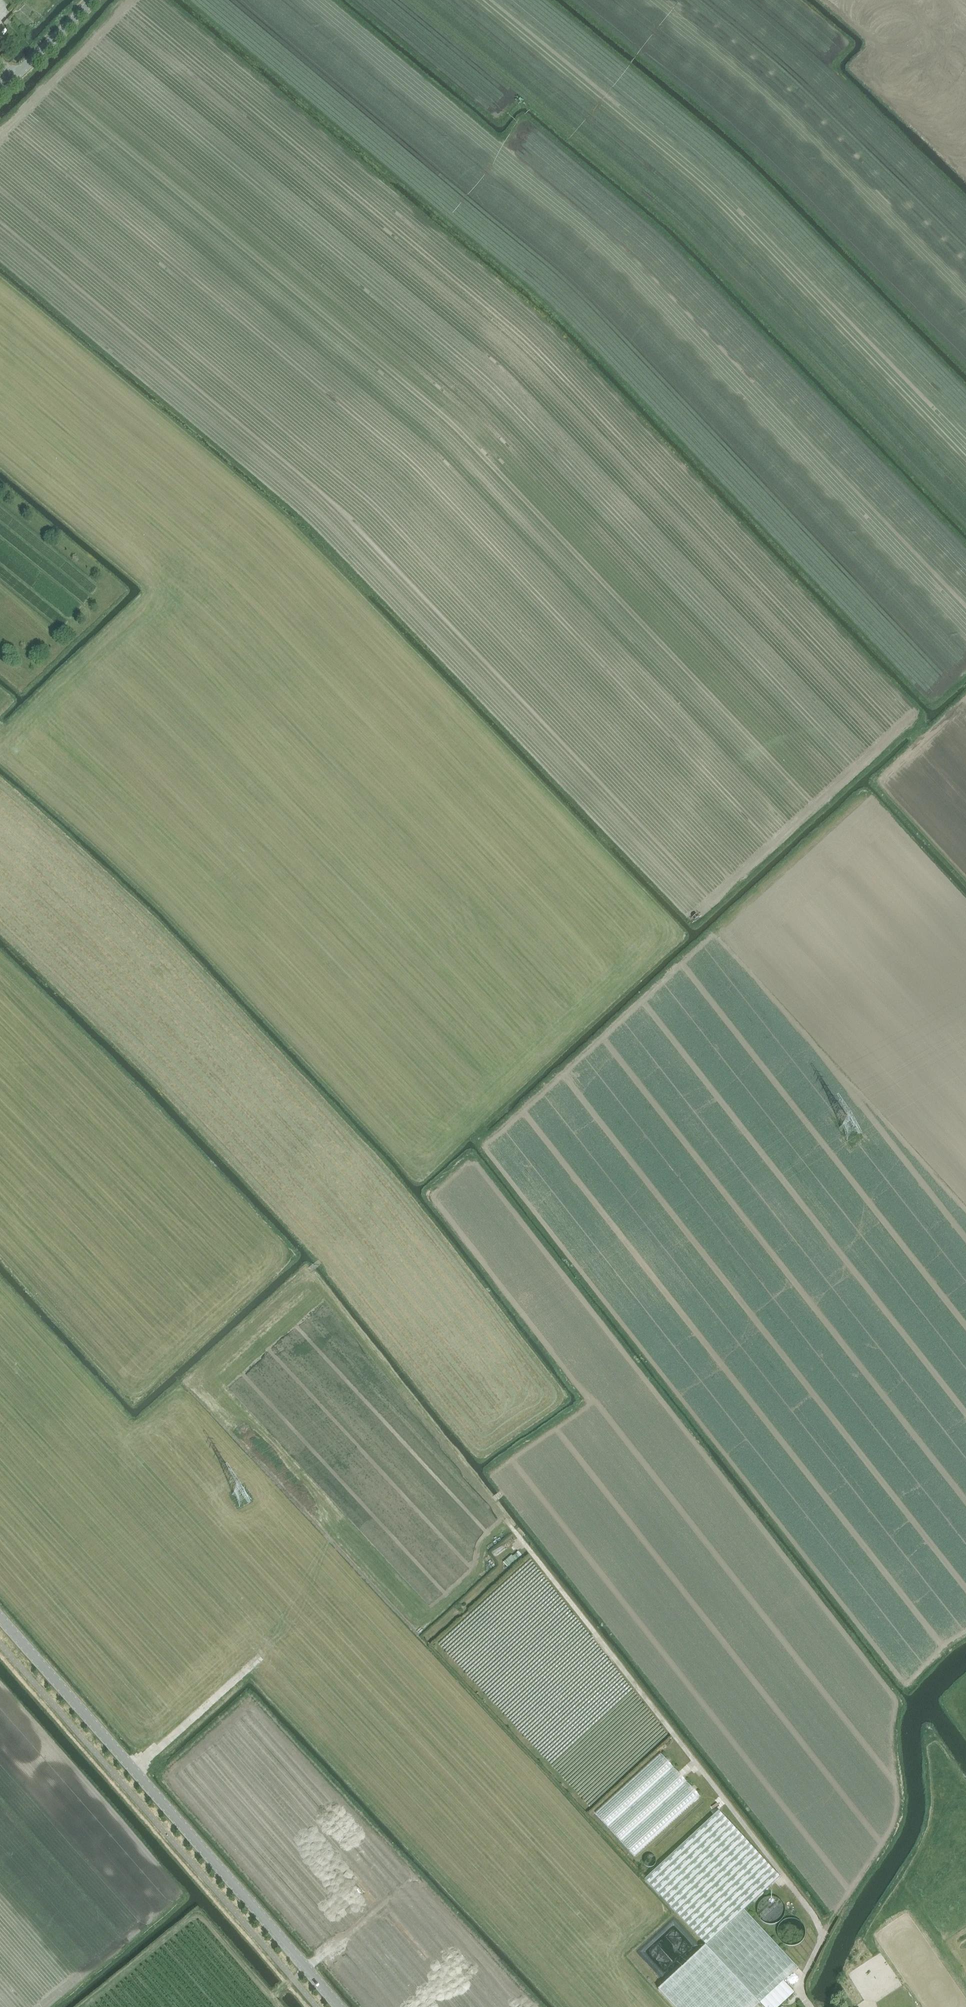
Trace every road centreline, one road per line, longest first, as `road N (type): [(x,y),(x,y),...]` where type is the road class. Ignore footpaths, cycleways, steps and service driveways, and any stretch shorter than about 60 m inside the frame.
road 1 (tertiary): [(336,2006),(0,1620)]
road 2 (tertiary): [(93,0),(0,88)]

